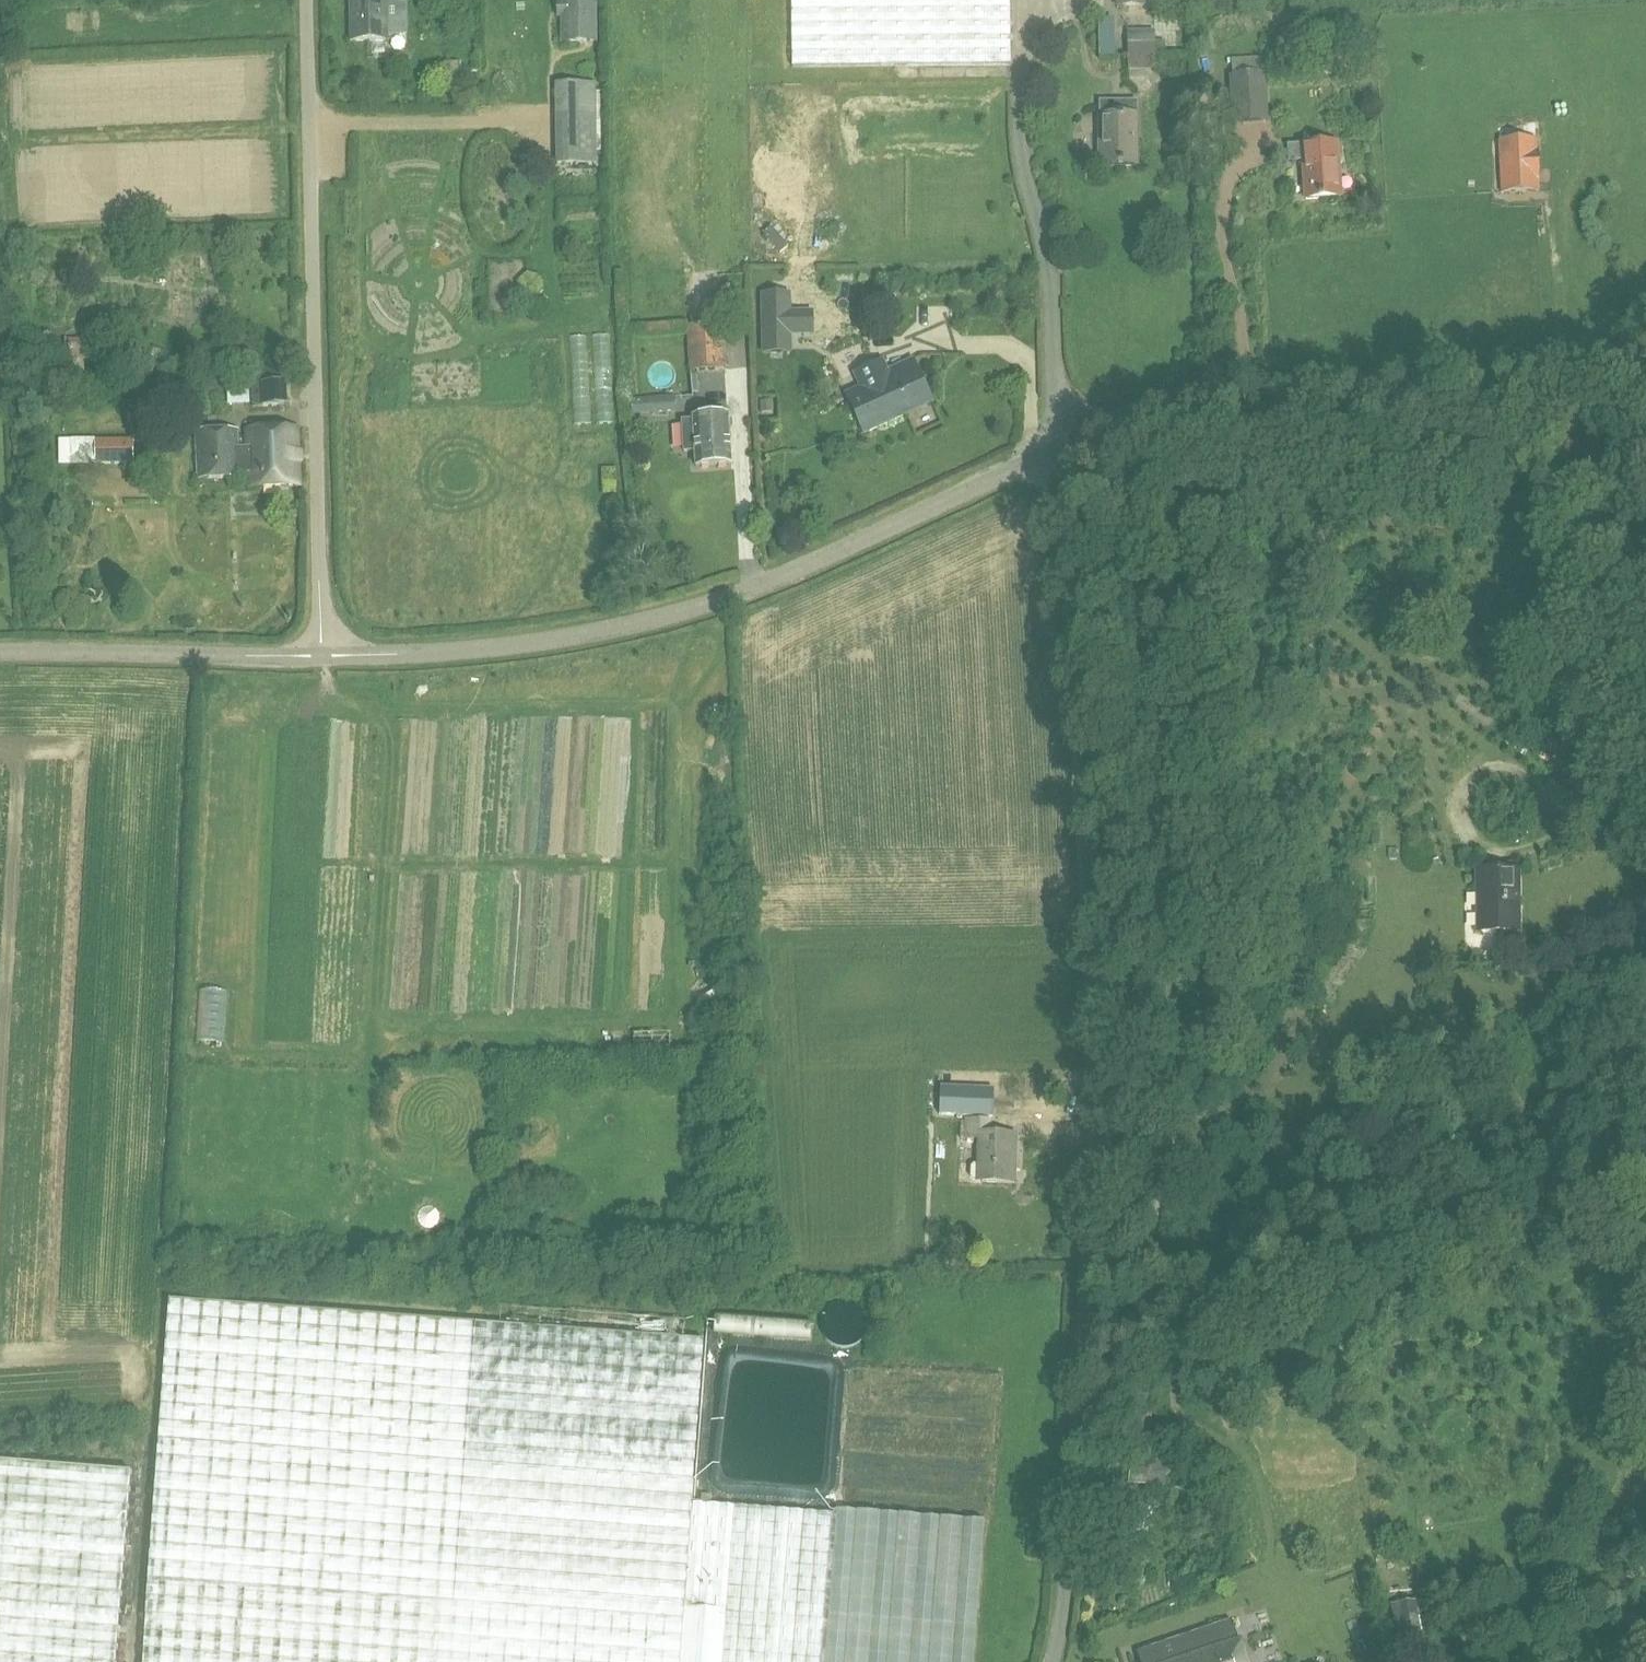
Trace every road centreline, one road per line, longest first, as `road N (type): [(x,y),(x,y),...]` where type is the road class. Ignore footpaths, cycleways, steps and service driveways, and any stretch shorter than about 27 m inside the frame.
road 1 (unclassified): [(1055,1661),(1074,1479),(1094,1067),(1064,440)]
road 2 (unclassified): [(0,647),(452,655),(635,624),(732,596),(1064,440)]
road 3 (unclassified): [(1064,440),(1134,411),(1191,398),(1535,375),(1581,365),(1645,326)]

